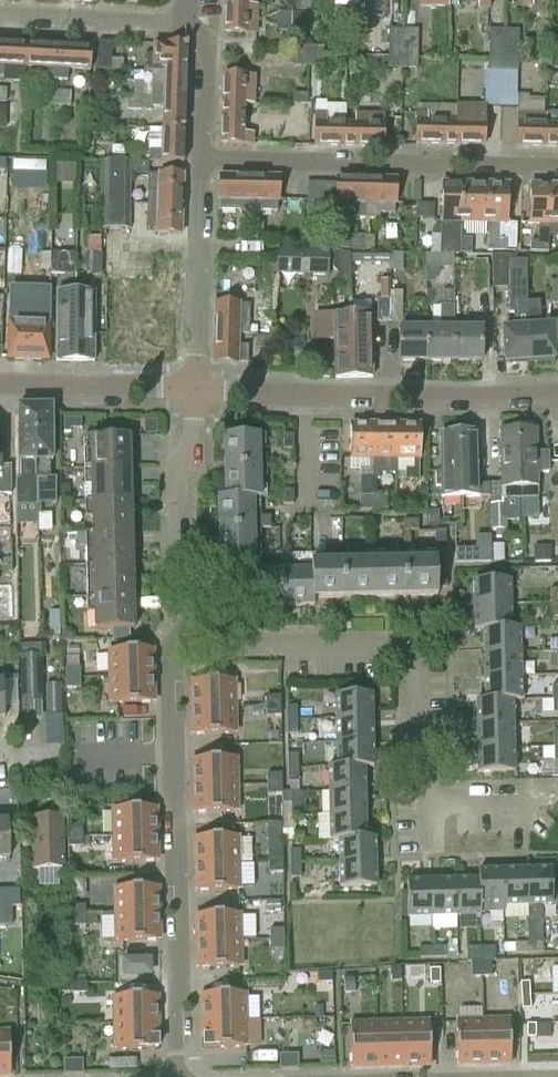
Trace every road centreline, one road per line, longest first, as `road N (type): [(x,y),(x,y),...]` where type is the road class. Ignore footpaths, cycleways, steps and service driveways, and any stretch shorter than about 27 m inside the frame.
road 1 (residential): [(177,1076),(181,917),(171,660),(196,619)]
road 2 (residential): [(422,806),(414,667),(391,645),(229,646),(196,619)]
road 3 (residential): [(557,391),(382,397),(194,390)]
road 4 (residential): [(557,168),(198,161)]
road 5 (residential): [(196,619),(179,605),(177,489),(192,442),(194,390)]
road 6 (residential): [(194,390),(198,161)]
road 7 (residential): [(194,390),(0,384)]
road 8 (residential): [(183,20),(0,12)]
road 9 (residential): [(198,161),(200,41),(183,20)]
road 10 (residential): [(551,805),(422,806)]

